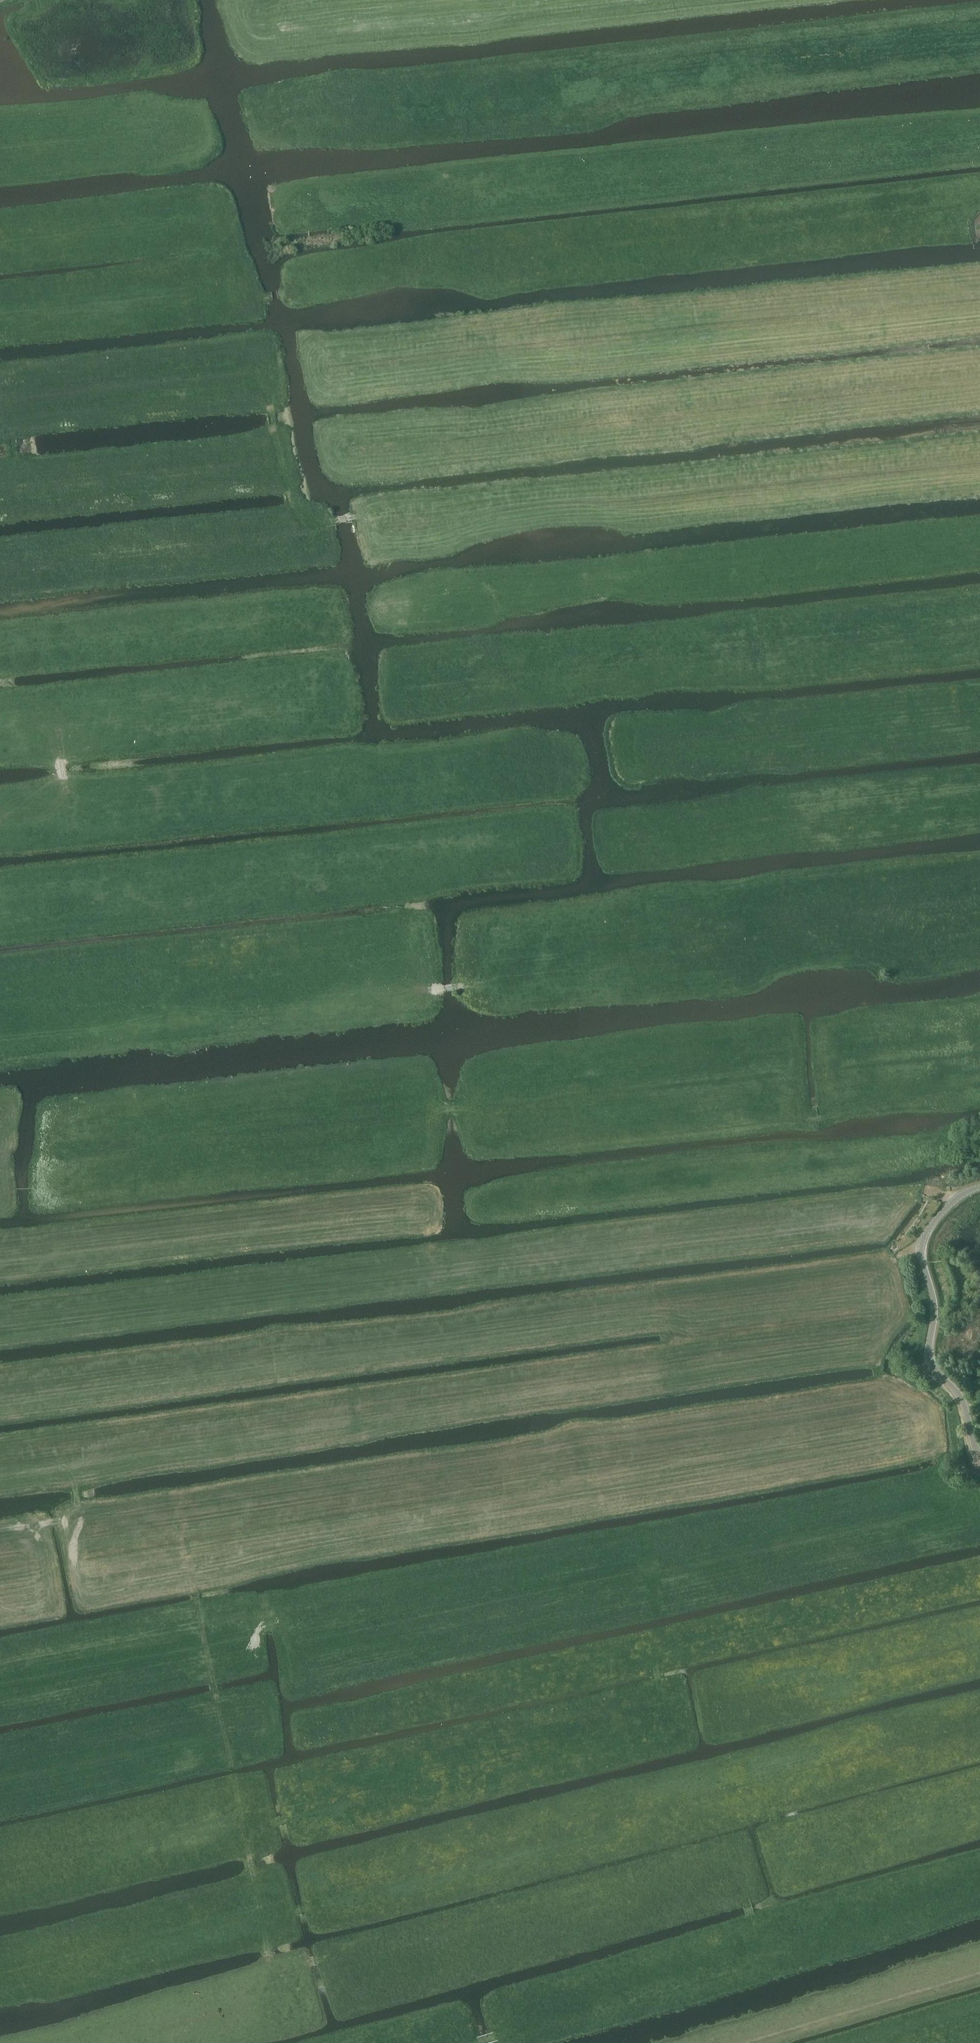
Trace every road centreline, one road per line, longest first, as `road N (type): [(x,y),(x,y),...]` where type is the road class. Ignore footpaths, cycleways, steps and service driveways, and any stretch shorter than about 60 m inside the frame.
road 1 (unclassified): [(979,1454),(962,1398),(930,1359),(935,1310),(921,1253),(941,1215),(979,1188)]
road 2 (track): [(0,711),(64,757),(56,794),(0,824)]

